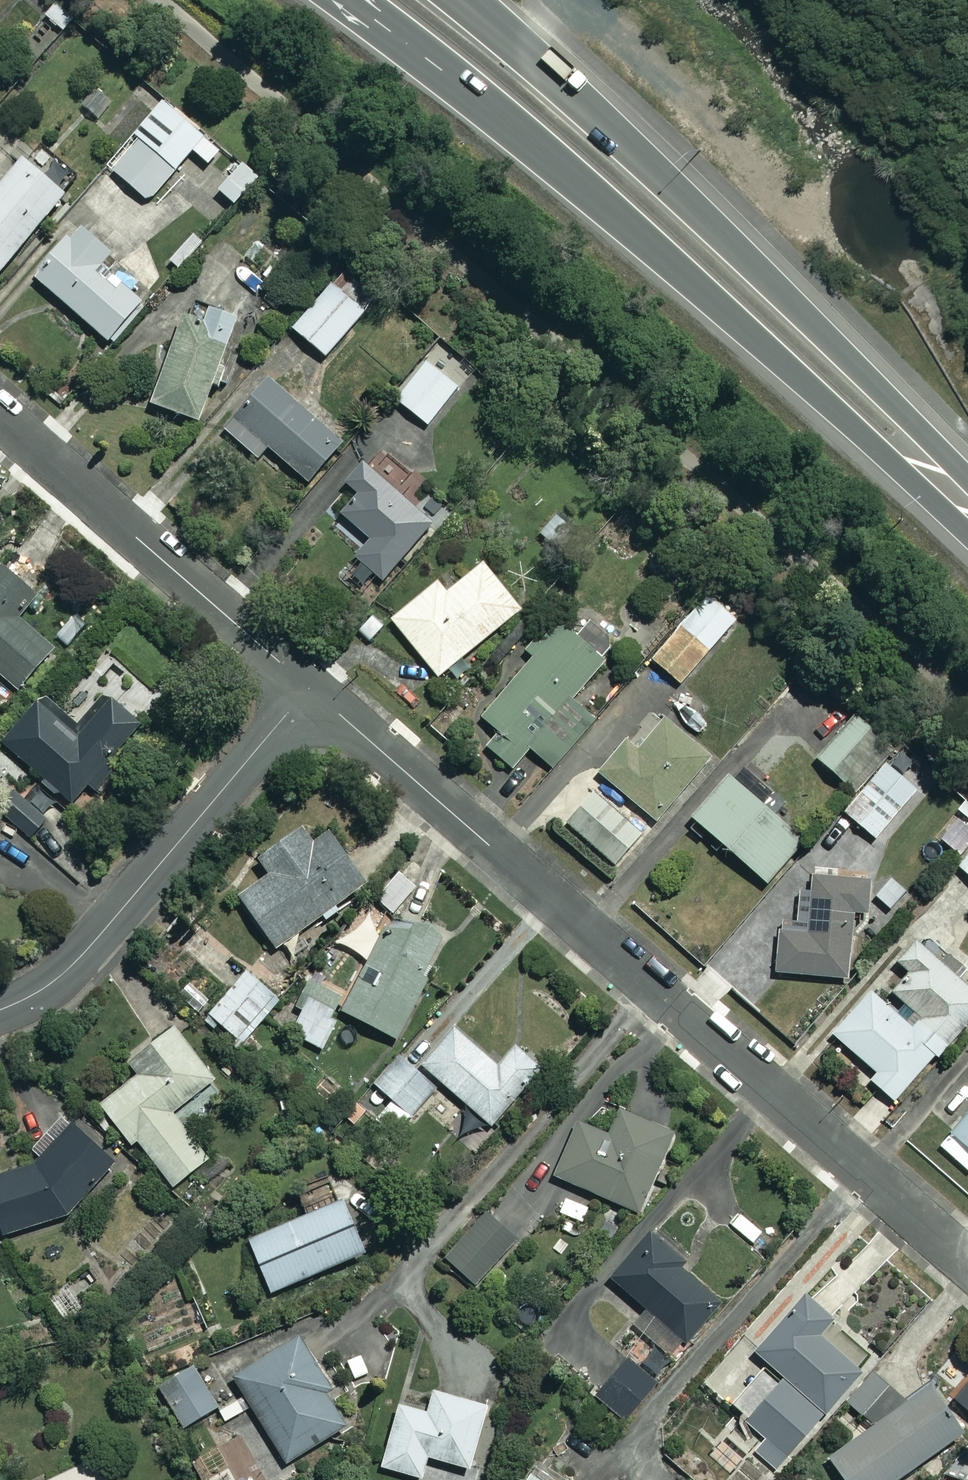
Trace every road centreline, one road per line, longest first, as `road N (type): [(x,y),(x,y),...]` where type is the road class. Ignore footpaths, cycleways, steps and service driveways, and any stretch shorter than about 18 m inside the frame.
road 1 (residential): [(308,687),(967,1263)]
road 2 (secondary): [(967,535),(604,203),(350,0)]
road 3 (secondary): [(466,0),(967,480)]
road 4 (residential): [(308,687),(98,937),(62,974),(0,1009)]
road 5 (residential): [(0,416),(308,687)]

